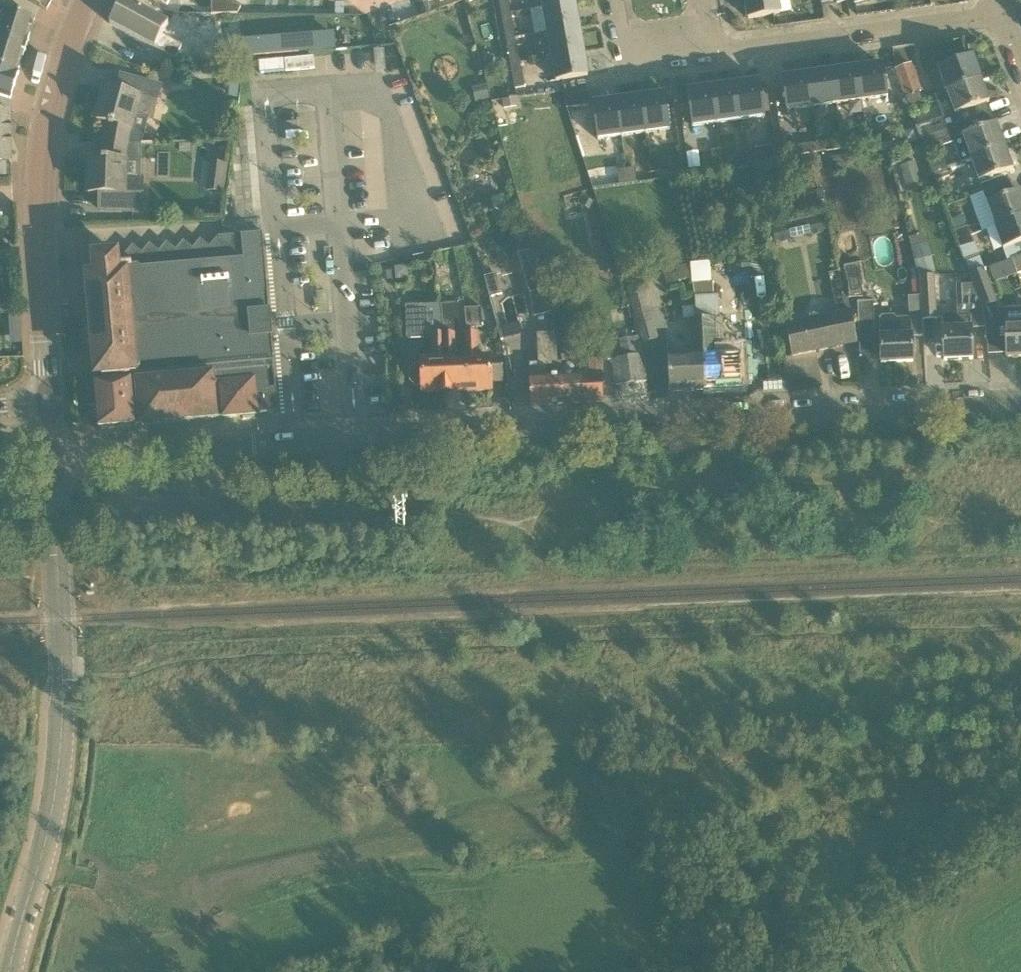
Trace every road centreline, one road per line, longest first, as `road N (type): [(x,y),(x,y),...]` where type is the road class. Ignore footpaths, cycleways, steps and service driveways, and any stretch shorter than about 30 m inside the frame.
road 1 (residential): [(51,462),(358,434),(1020,399)]
road 2 (tertiary): [(9,971),(53,828),(60,765),(51,462)]
road 3 (tertiary): [(48,402),(43,133),(87,0)]
road 4 (residential): [(1000,10),(712,51)]
road 5 (residential): [(712,51),(630,60),(618,0)]

